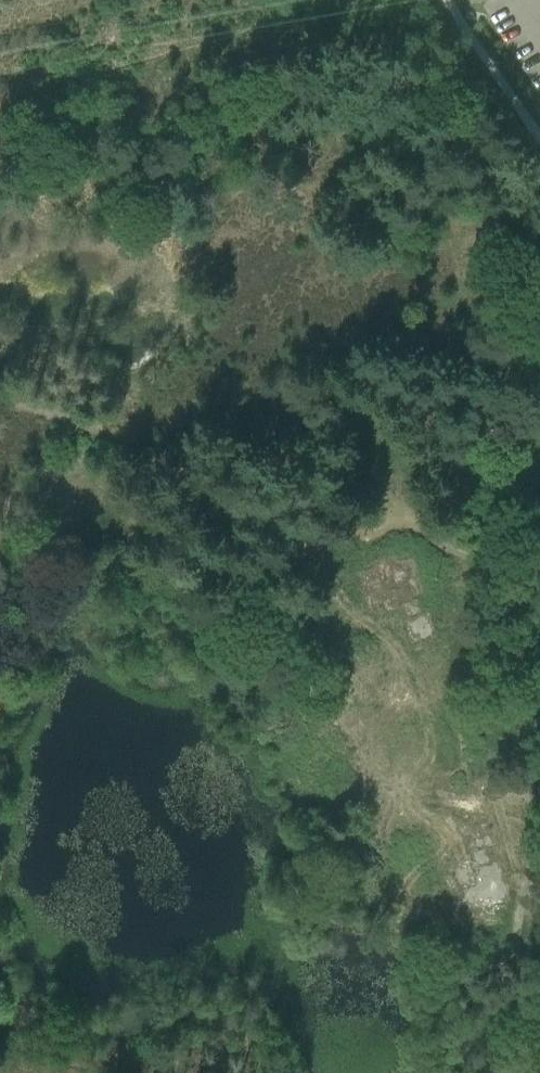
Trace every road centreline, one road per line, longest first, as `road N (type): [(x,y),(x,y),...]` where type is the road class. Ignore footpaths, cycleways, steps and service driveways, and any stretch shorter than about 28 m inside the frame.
road 1 (track): [(445,0),(539,146)]

